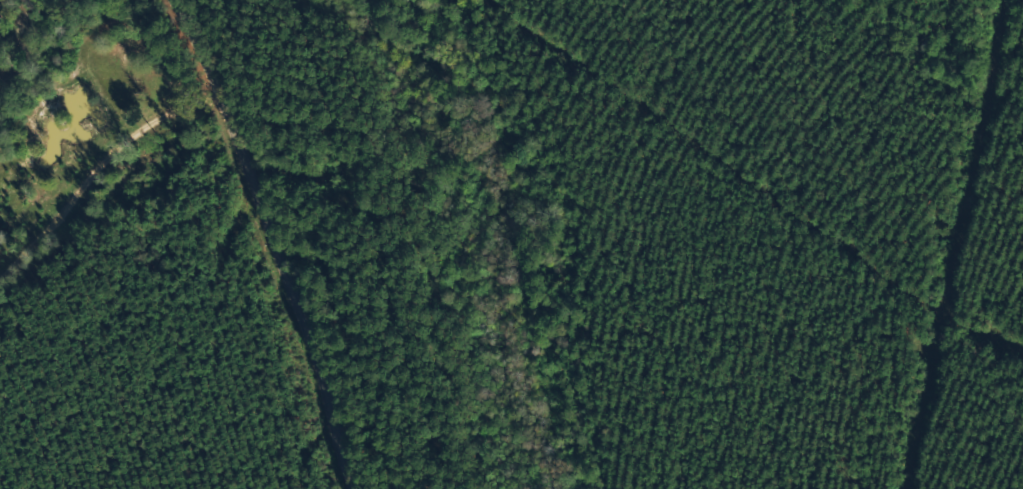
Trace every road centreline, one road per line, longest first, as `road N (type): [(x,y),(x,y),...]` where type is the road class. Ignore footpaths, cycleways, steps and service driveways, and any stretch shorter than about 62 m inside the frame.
road 1 (residential): [(141,0),(266,252),(321,416),(357,488)]

